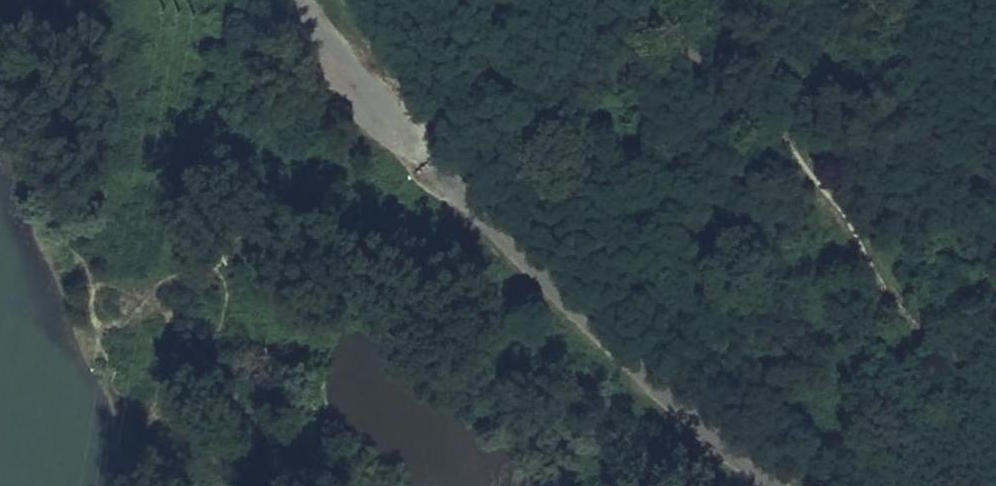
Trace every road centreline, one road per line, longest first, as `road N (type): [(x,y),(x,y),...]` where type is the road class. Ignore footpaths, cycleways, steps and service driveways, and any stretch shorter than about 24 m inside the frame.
road 1 (unclassified): [(781,485),(668,398),(403,135)]
road 2 (unclassified): [(294,0),(403,135)]

